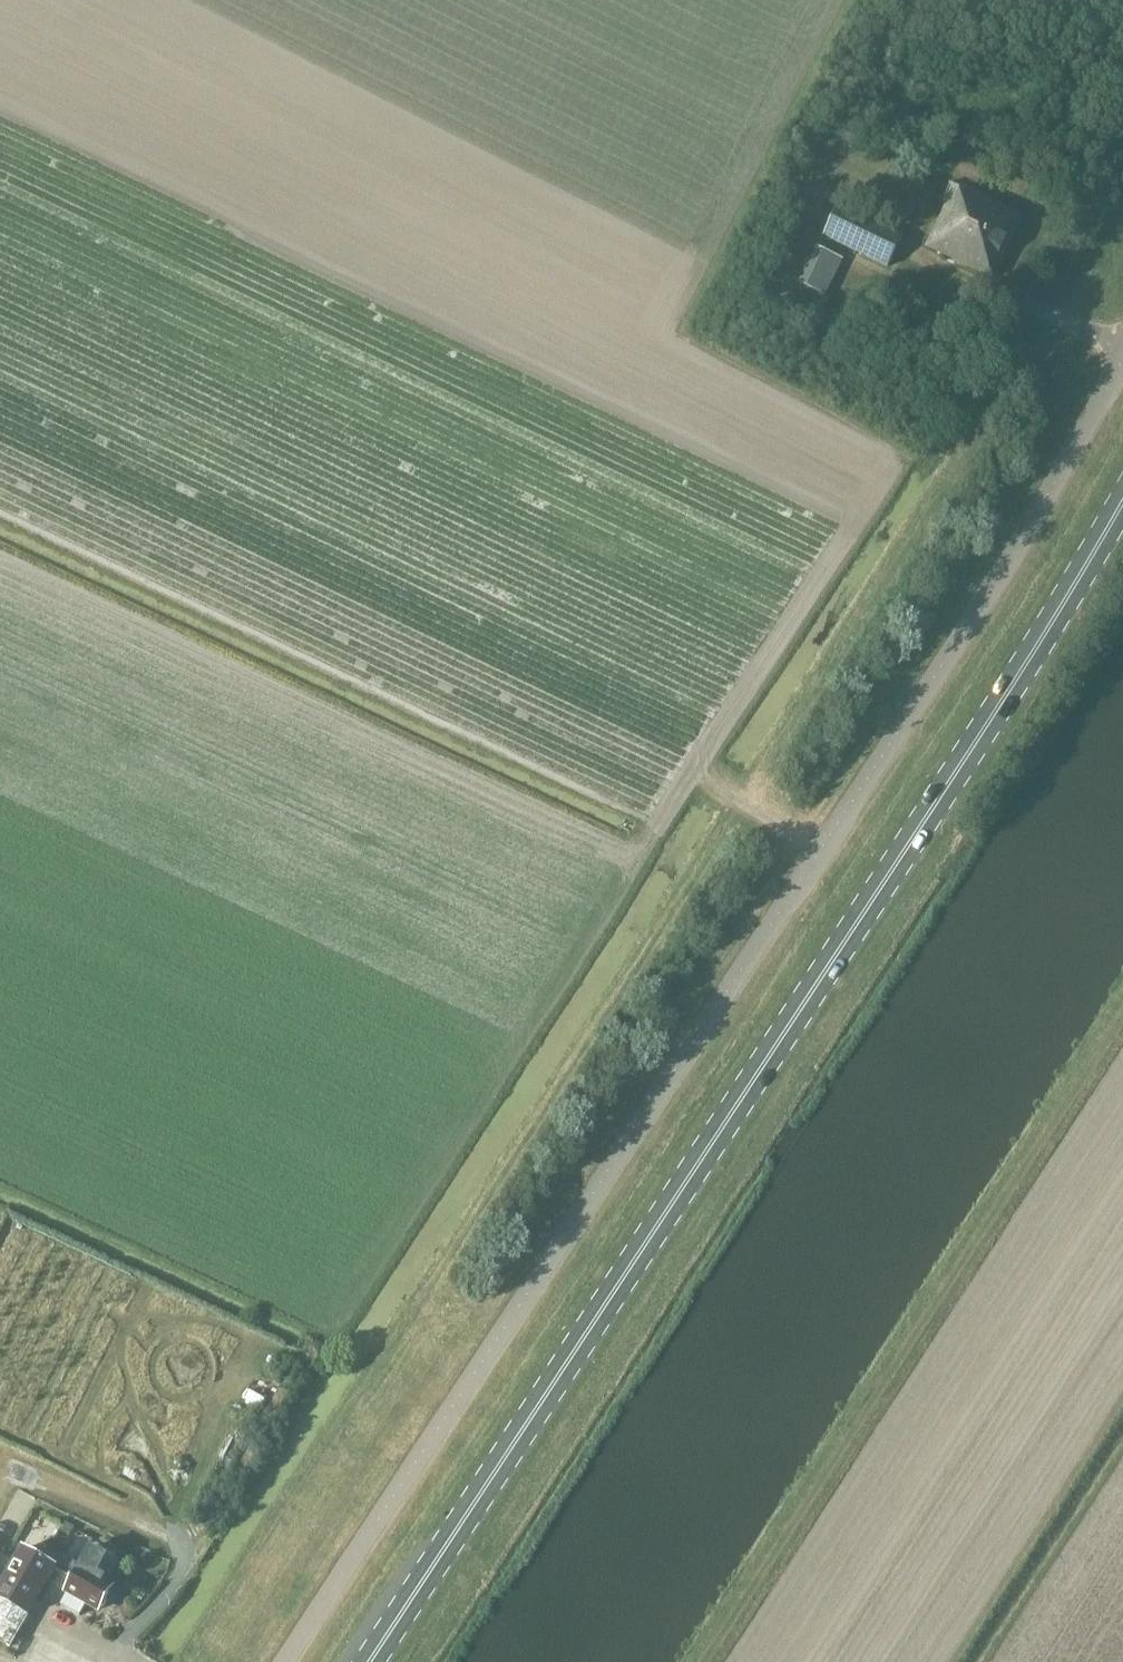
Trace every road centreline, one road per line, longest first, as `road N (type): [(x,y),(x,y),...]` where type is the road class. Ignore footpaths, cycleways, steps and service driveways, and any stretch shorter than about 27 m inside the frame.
road 1 (unclassified): [(1122,358),(984,599),(283,1661)]
road 2 (primary): [(369,1661),(997,708),(1122,500)]
road 3 (track): [(697,1661),(1122,1004)]

